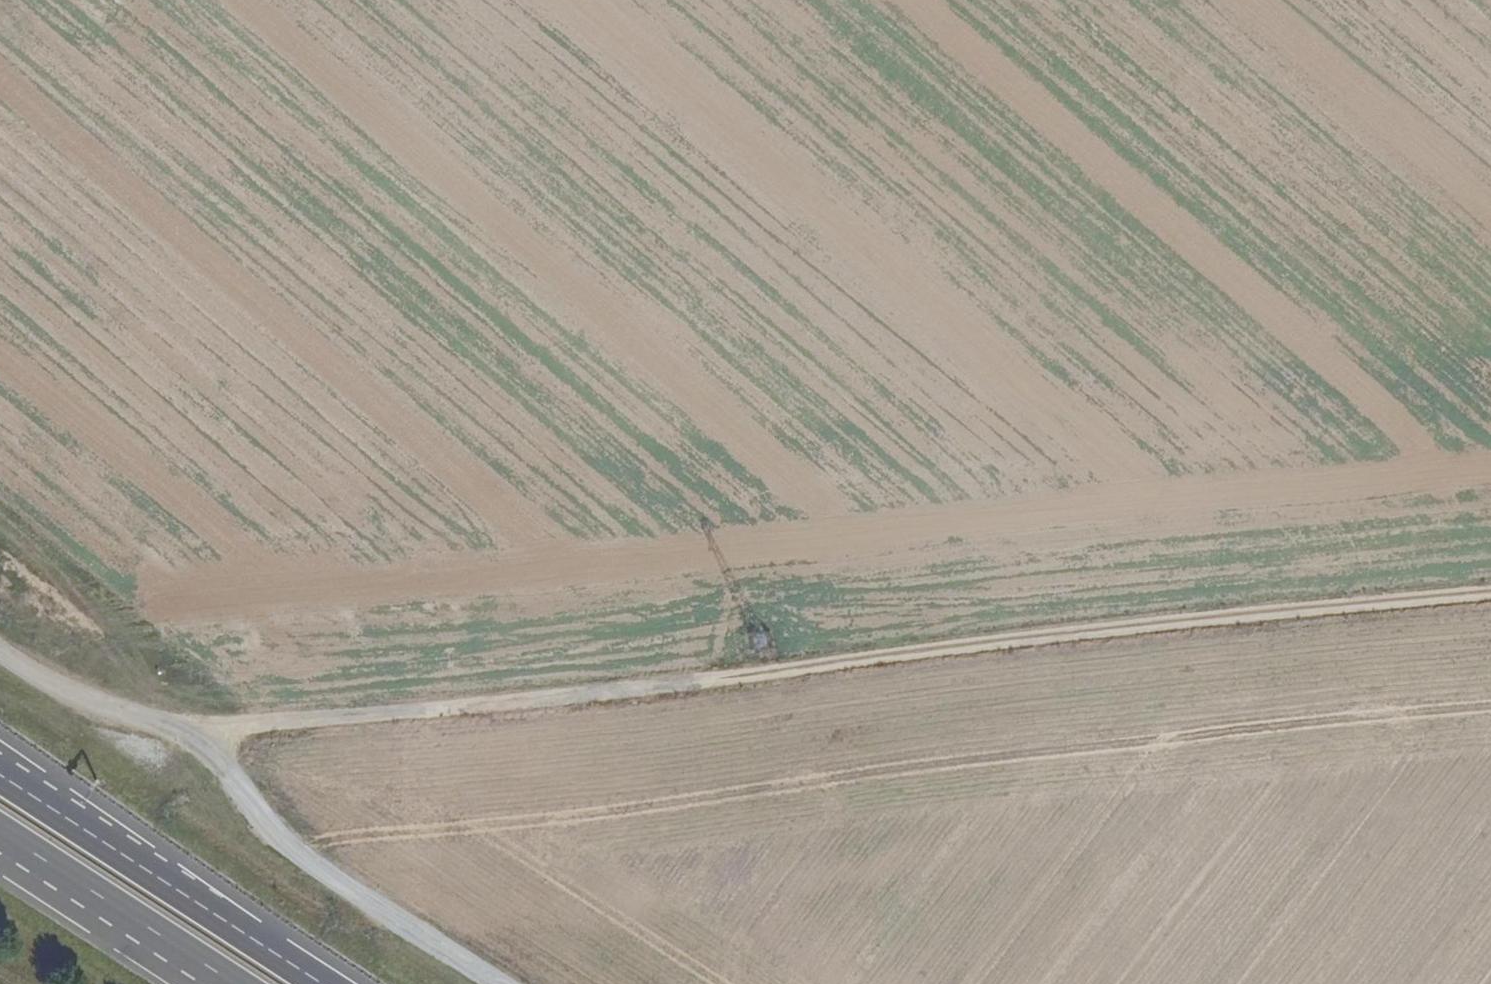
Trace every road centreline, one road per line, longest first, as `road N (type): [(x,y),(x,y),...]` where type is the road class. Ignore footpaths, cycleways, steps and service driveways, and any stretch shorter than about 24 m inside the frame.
road 1 (track): [(1490,594),(1001,640),(196,735)]
road 2 (trunk): [(324,983),(0,774)]
road 3 (trunk): [(0,832),(234,983)]

